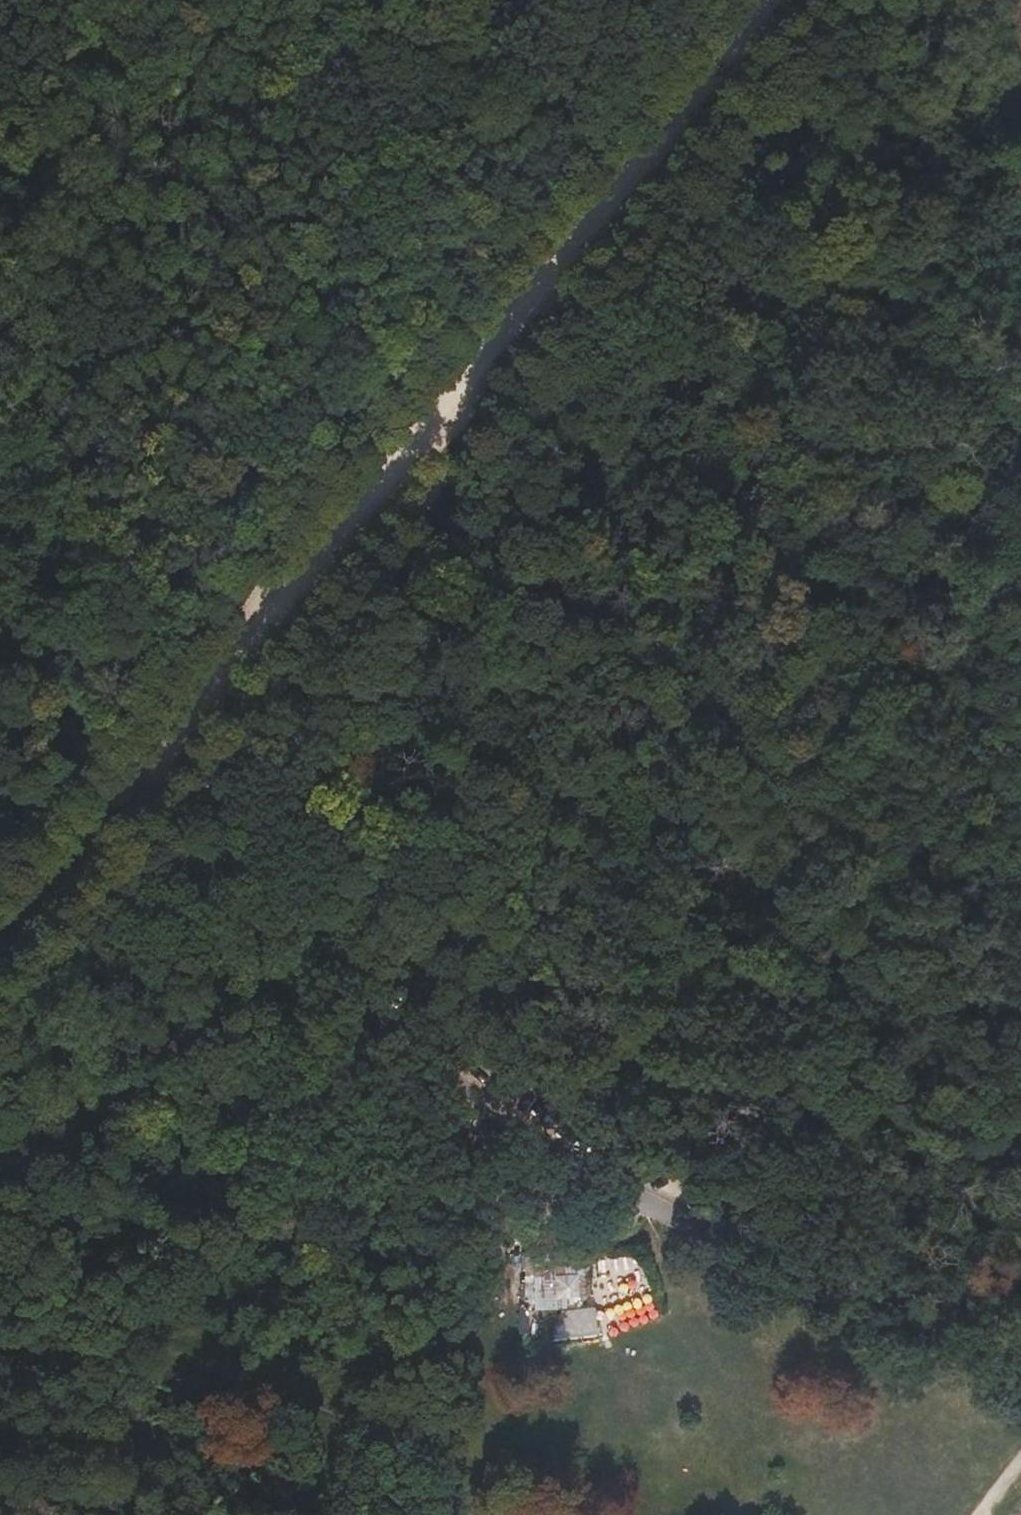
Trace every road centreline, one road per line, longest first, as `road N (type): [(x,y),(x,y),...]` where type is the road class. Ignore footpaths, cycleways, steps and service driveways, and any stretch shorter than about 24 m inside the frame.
road 1 (unclassified): [(140,758),(180,809),(468,1083),(632,1198),(756,1255),(869,1291),(951,1292),(1020,1277)]
road 2 (track): [(140,758),(0,611)]
road 3 (track): [(97,0),(0,107)]

